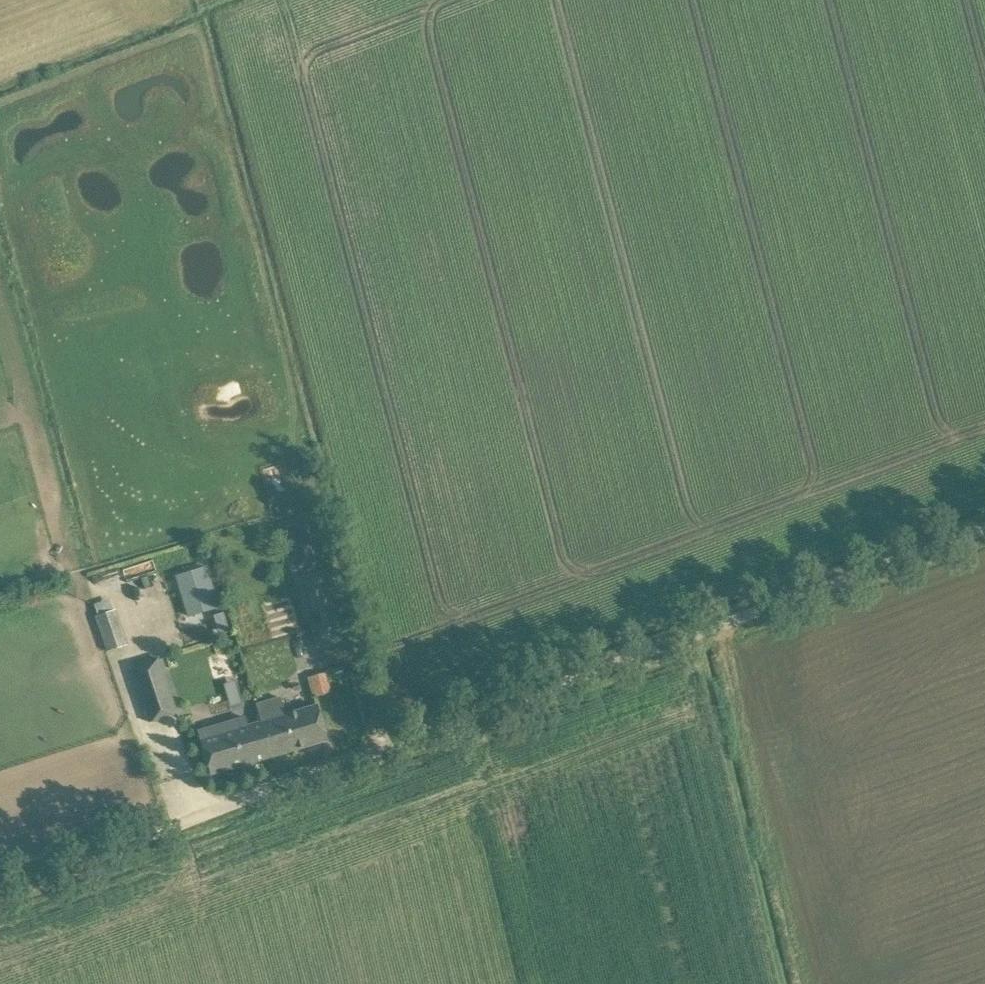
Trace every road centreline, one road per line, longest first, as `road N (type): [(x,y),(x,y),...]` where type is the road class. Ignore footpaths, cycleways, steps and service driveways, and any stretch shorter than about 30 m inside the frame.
road 1 (unclassified): [(196,828),(984,539)]
road 2 (track): [(196,828),(0,897)]

